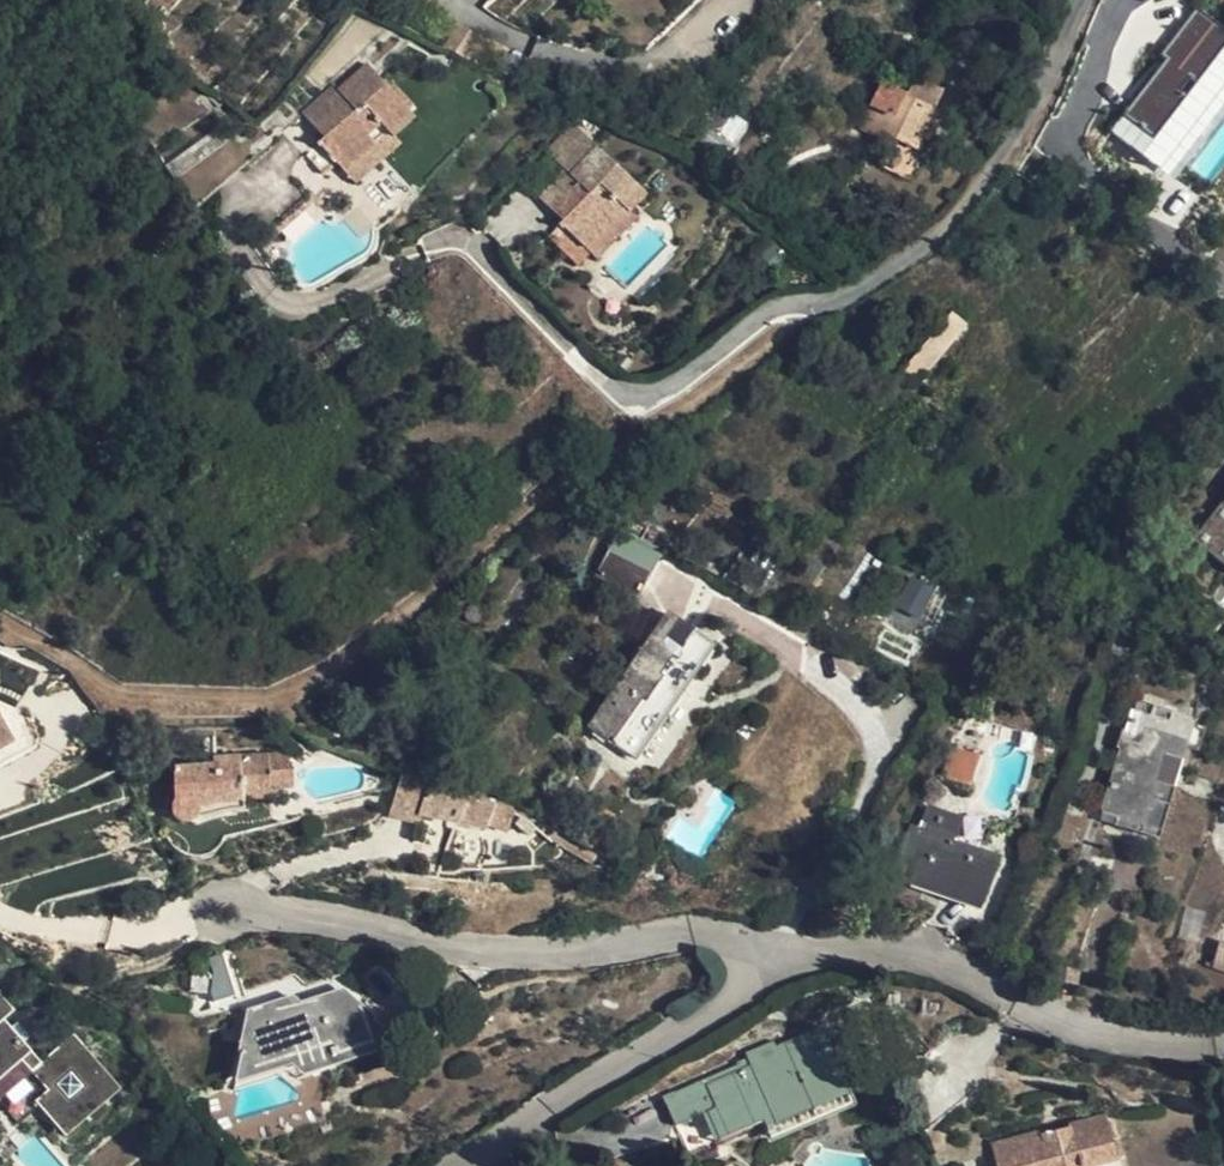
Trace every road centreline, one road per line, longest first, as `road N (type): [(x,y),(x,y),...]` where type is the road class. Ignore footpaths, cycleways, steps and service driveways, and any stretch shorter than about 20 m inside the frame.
road 1 (residential): [(1083,0),(1013,149),(948,233),(863,296),(761,320),(685,379),(645,396),(607,385),(468,242),(433,242)]
road 2 (residential): [(787,962),(750,944),(699,935),(575,957),(421,943),(230,909)]
road 3 (residential): [(787,962),(870,955),(953,964),(1060,1030),(1158,1057),(1223,1055)]
road 4 (residential): [(456,1165),(787,962)]

